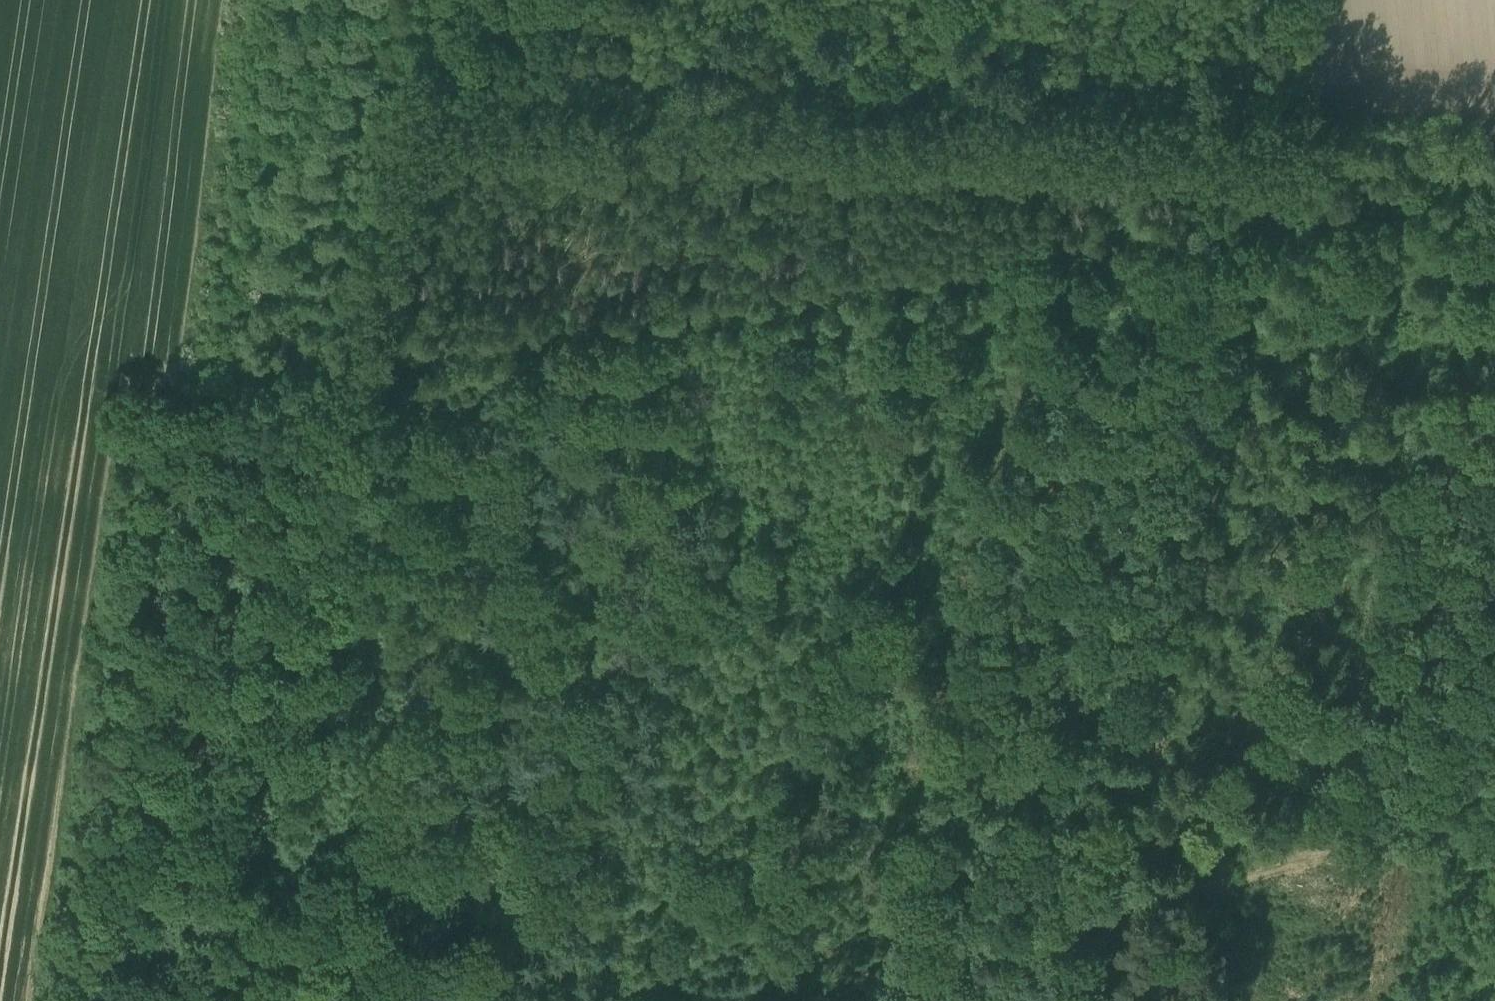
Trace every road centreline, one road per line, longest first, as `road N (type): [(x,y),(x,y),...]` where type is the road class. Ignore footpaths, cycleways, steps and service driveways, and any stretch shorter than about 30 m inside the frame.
road 1 (track): [(1111,1000),(1274,219)]
road 2 (track): [(739,1000),(1379,834)]

